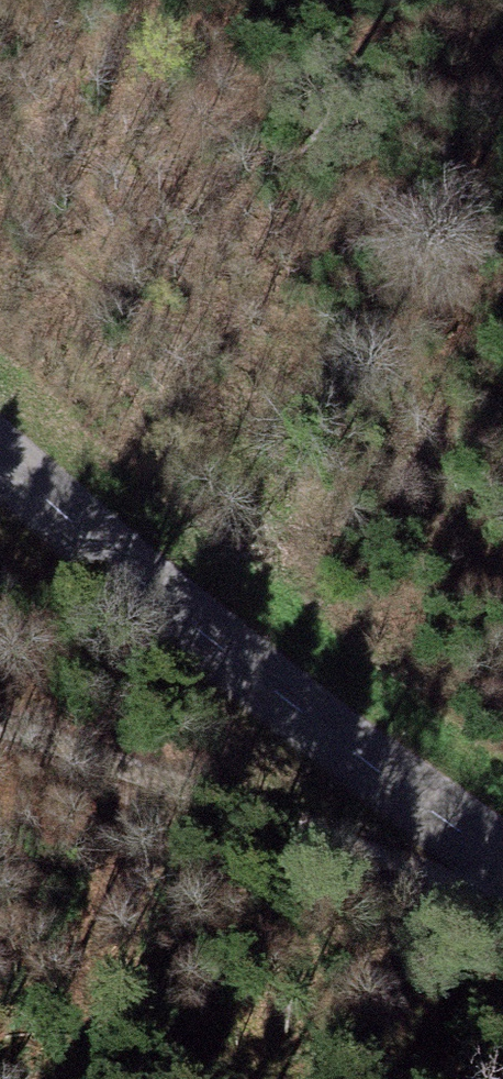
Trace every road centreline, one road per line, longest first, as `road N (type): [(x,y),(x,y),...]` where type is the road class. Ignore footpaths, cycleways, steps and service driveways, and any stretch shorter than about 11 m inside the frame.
road 1 (track): [(0,103),(74,242),(350,401),(502,566)]
road 2 (secondary): [(502,861),(160,607),(0,467)]
road 3 (track): [(0,726),(502,923)]

